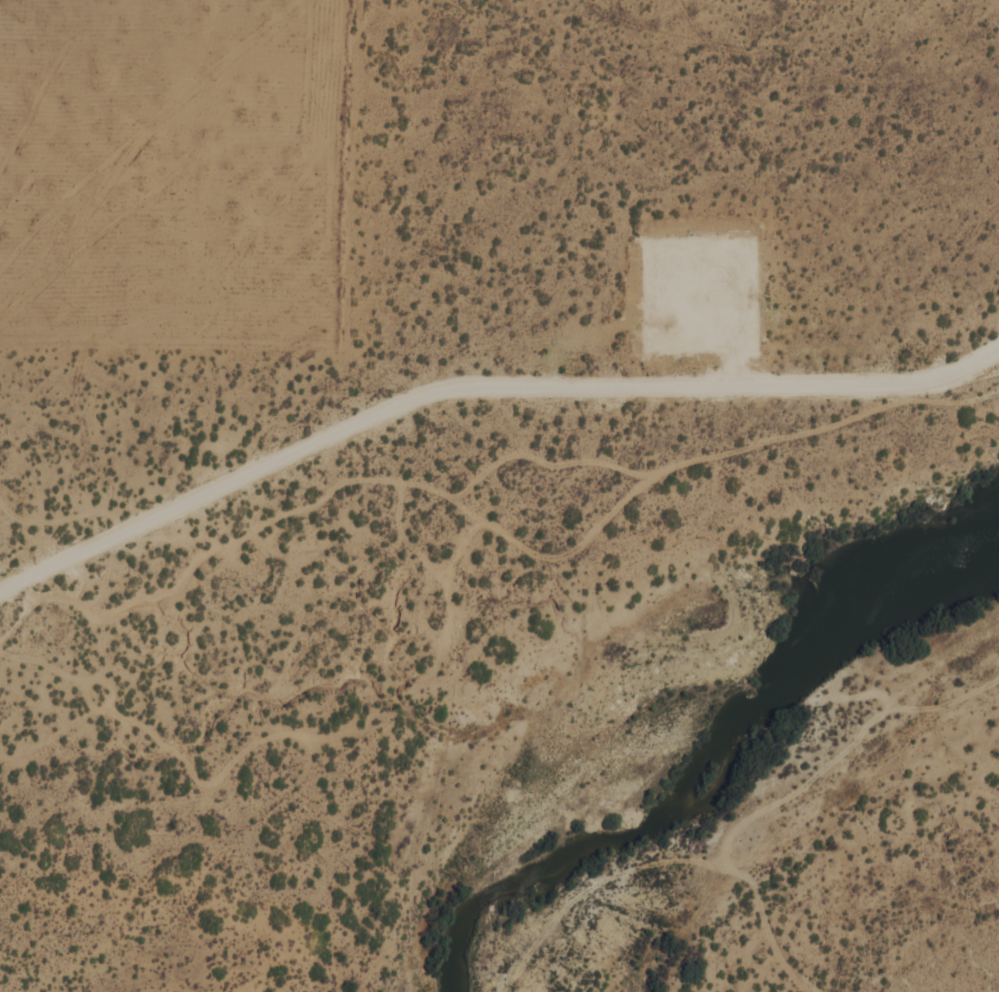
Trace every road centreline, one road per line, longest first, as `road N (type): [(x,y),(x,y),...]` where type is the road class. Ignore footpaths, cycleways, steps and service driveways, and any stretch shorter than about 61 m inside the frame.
road 1 (residential): [(733,0),(588,111),(60,598),(33,606),(0,645)]
road 2 (residential): [(659,476),(586,543),(557,558),(534,554),(454,498),(410,484),(350,481),(315,508),(276,518),(206,557),(157,602),(102,619),(60,598)]
road 3 (residential): [(454,498),(508,456),(553,469),(593,461),(659,476),(998,372)]
road 4 (residential): [(819,991),(776,948),(757,885),(732,870),(695,865),(645,869),(580,896),(532,953),(517,991)]
road 5 (residential): [(998,681),(937,708),(881,717),(768,849),(757,885)]
road 6 (residential): [(695,865),(760,806),(812,702),(878,695),(893,711)]

